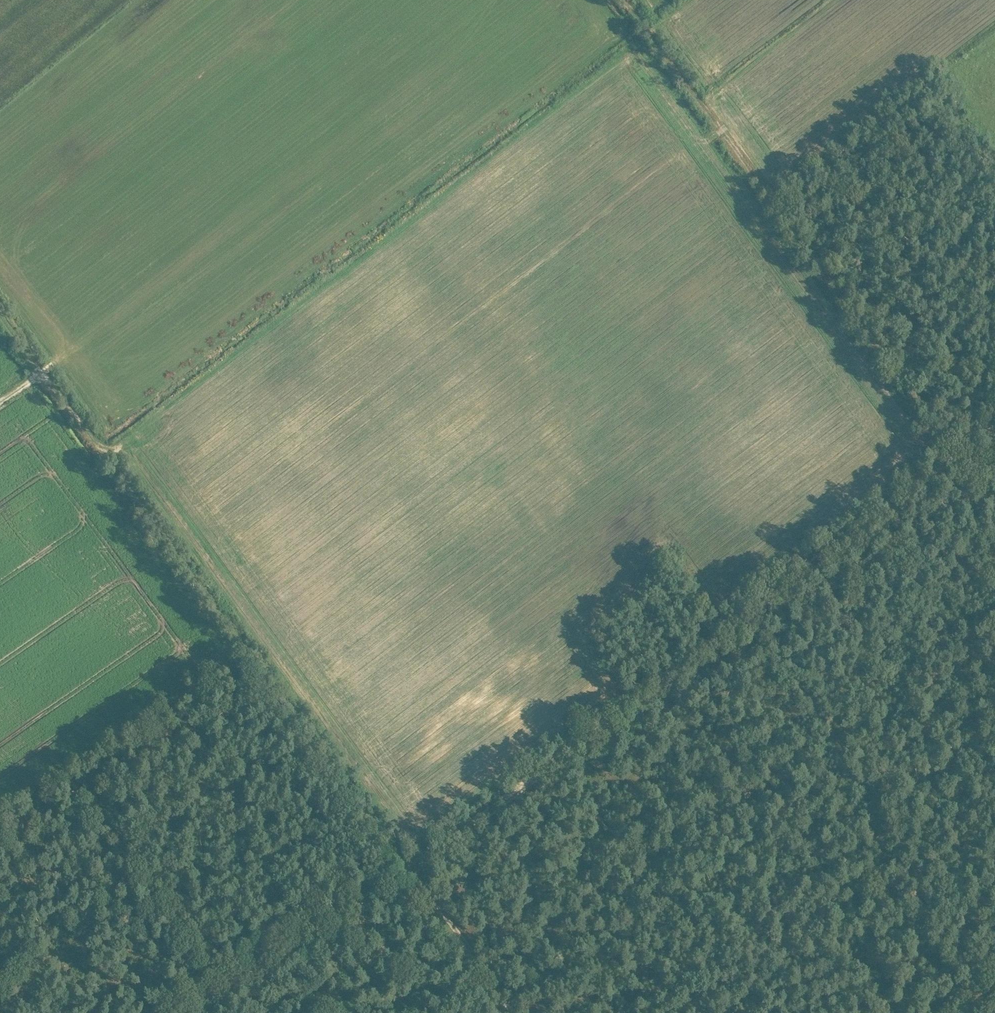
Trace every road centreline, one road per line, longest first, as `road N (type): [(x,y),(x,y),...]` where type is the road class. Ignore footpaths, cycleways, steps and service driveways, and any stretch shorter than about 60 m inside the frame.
road 1 (track): [(176,1012),(411,866),(994,421)]
road 2 (track): [(0,315),(416,872)]
road 3 (track): [(958,456),(623,0)]

